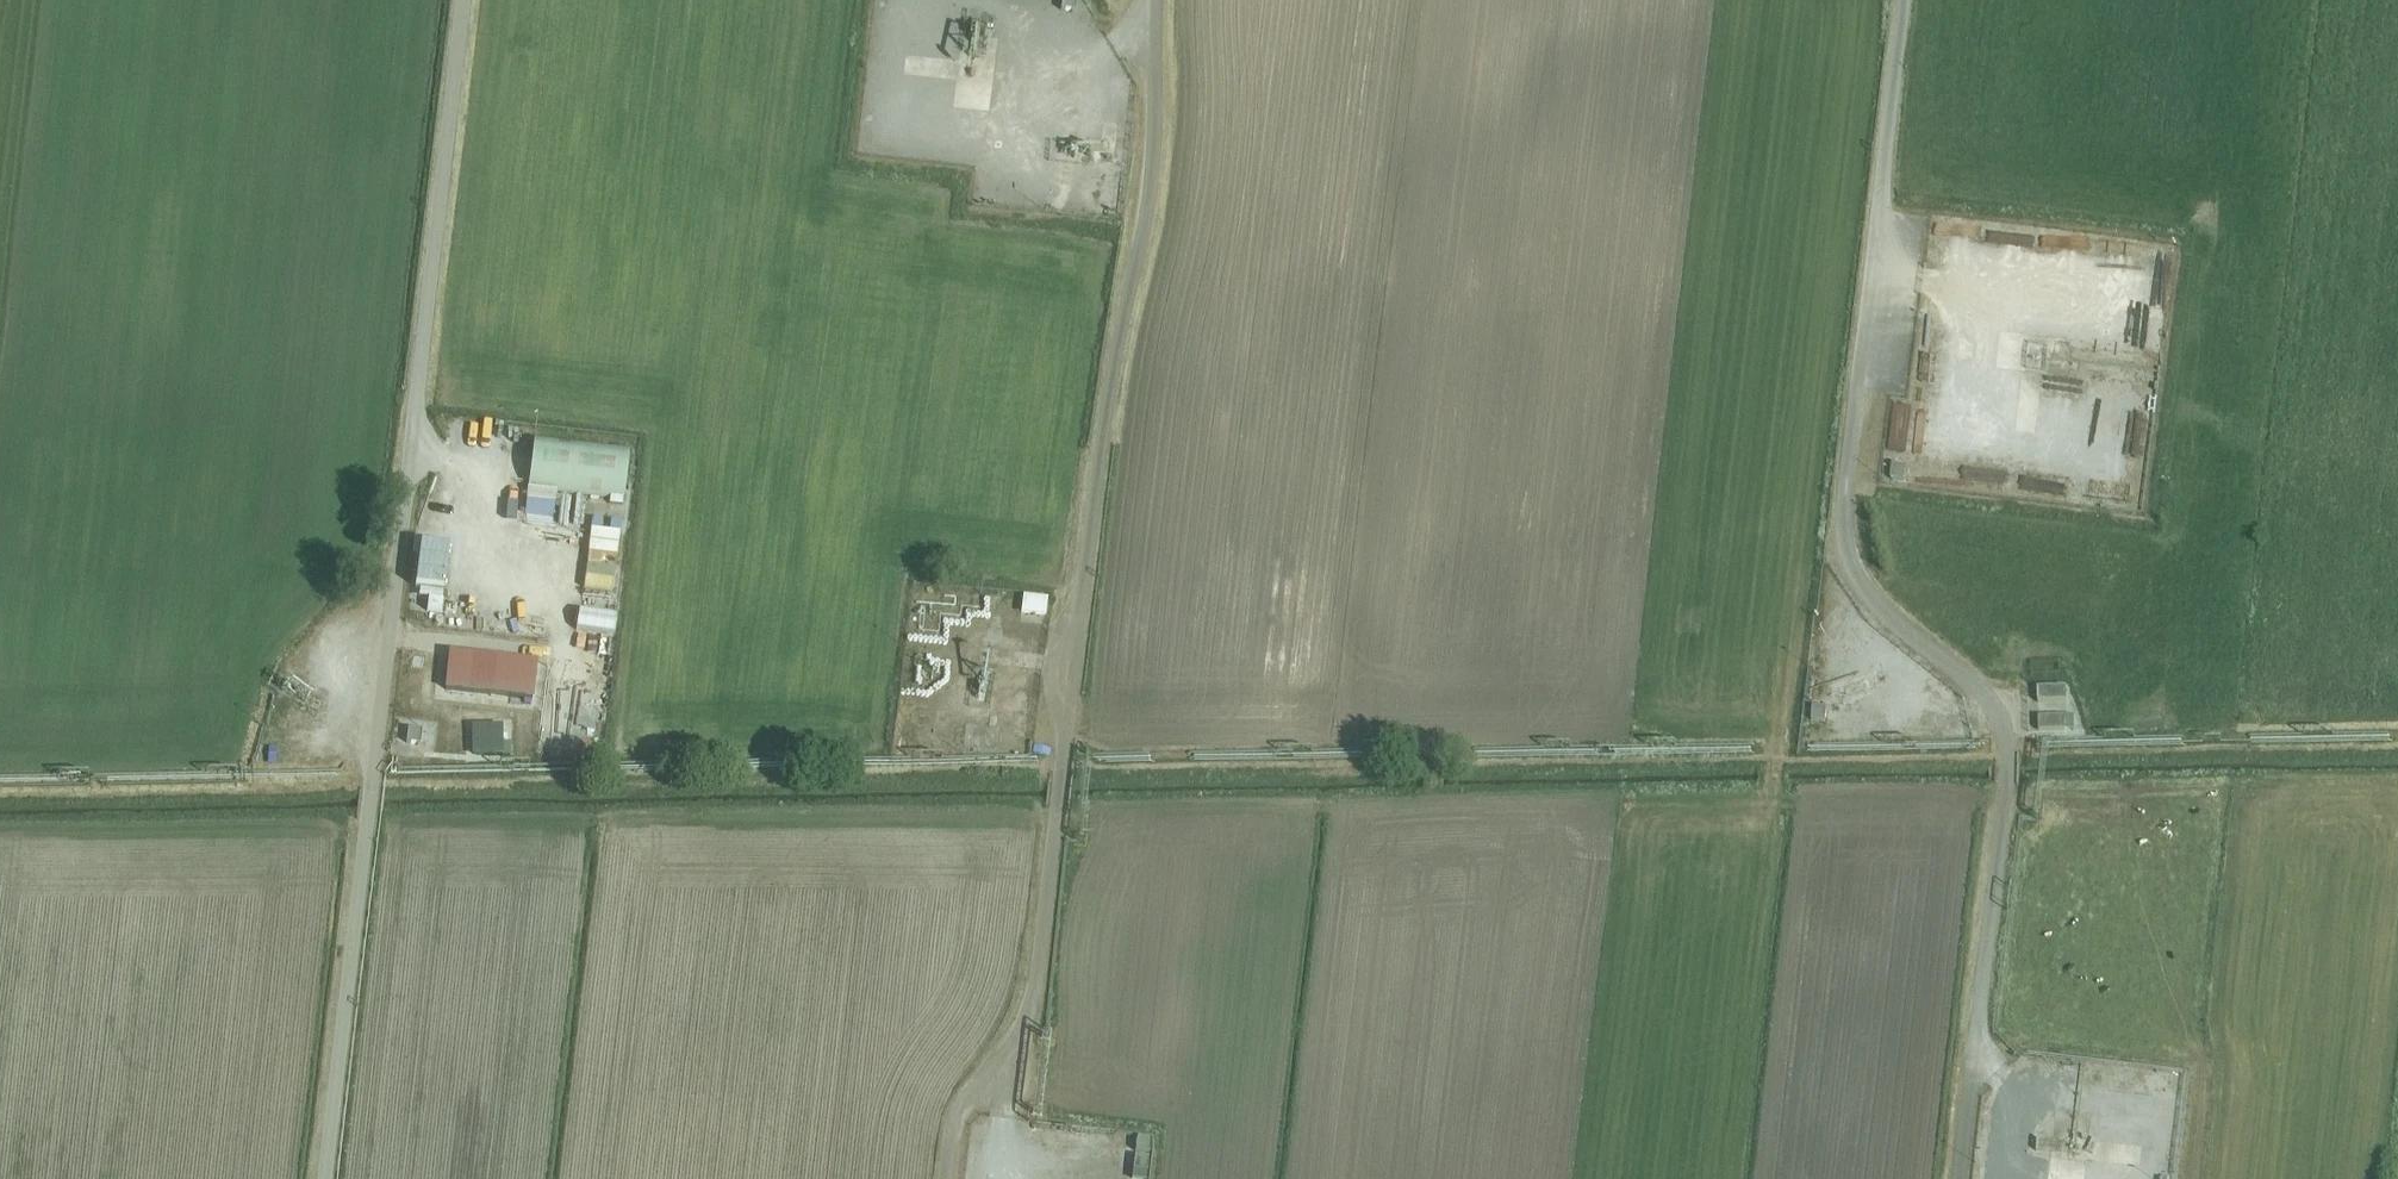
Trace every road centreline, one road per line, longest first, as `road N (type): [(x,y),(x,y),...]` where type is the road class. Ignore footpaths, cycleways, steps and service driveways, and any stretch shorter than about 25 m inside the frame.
road 1 (track): [(1900,0),(1843,500),(1843,565),(1987,706),(2009,748),(1958,1178)]
road 2 (track): [(1161,0),(1158,114),(1141,245),(1107,392),(1014,1178)]
road 3 (track): [(319,1178),(458,0)]

